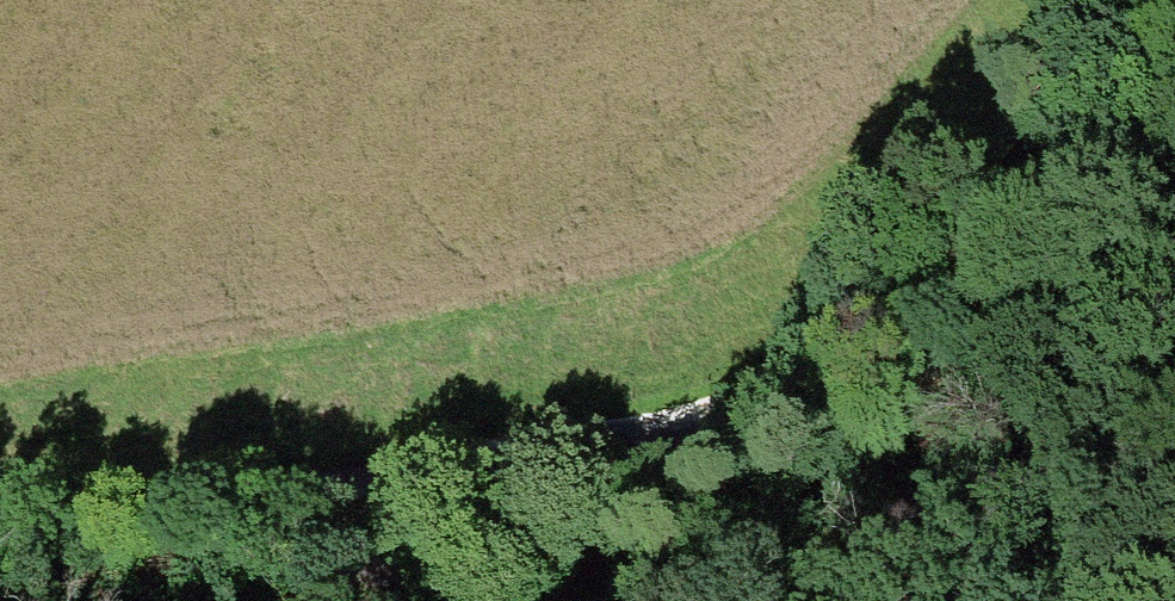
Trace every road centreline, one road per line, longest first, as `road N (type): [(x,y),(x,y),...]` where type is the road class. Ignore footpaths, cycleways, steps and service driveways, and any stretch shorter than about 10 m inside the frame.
road 1 (track): [(701,427),(0,524)]
road 2 (track): [(701,427),(936,311),(1174,154)]
road 3 (track): [(572,600),(701,427)]
road 4 (track): [(293,489),(364,539),(423,600)]

